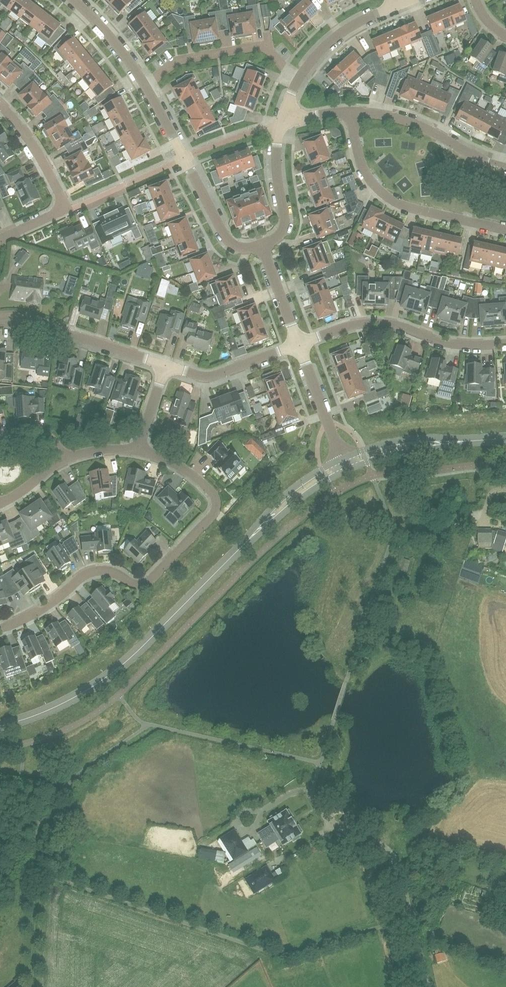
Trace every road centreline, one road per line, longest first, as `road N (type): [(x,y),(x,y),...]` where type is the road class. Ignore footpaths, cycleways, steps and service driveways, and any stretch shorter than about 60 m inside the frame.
road 1 (residential): [(140,450),(202,482),(215,497),(212,516),(148,583),(94,571),(0,629)]
road 2 (tertiary): [(0,726),(50,710),(108,676),(252,537)]
road 3 (unclassified): [(428,986),(394,858),(332,823),(312,790)]
road 4 (residential): [(352,112),(358,156),(381,193),(505,231)]
road 5 (residential): [(262,246),(235,248),(223,237),(144,85)]
road 6 (residential): [(298,345),(379,323),(456,344),(505,344)]
road 7 (residential): [(144,85),(177,62),(258,46),(300,80)]
road 8 (residential): [(165,365),(28,321),(0,320)]
road 9 (residential): [(352,112),(404,121),(505,166)]
road 10 (residential): [(298,345),(213,376),(165,365)]
road 11 (residential): [(262,246),(277,237),(284,218),(282,123)]
road 12 (tertiary): [(465,441),(406,440),(342,459)]
road 13 (residential): [(300,80),(343,33),(396,5)]
road 14 (tertiary): [(346,470),(465,441)]
road 15 (residential): [(0,106),(46,167),(59,211)]
road 16 (residential): [(342,459),(298,345)]
road 17 (tertiary): [(342,459),(284,496),(252,537)]

